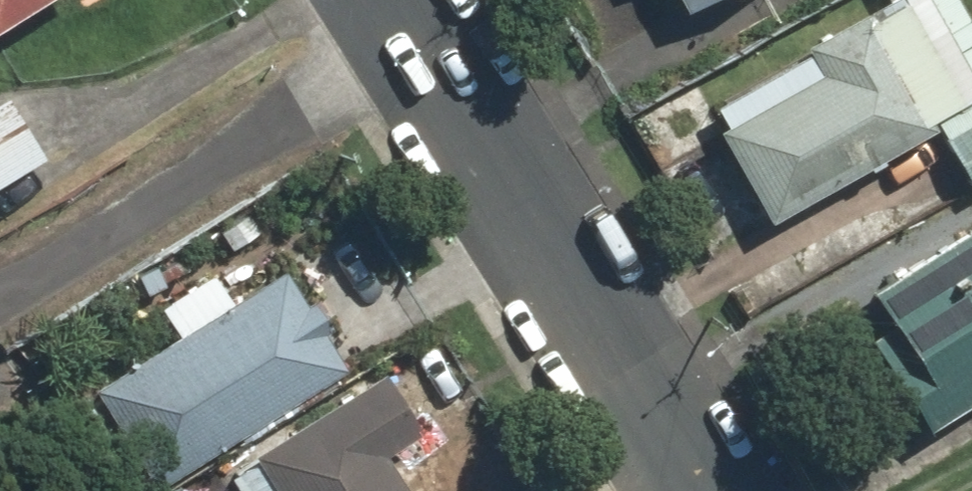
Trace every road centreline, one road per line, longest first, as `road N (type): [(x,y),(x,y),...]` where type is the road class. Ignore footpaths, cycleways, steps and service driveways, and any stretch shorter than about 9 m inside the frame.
road 1 (residential): [(690,490),(388,0)]

